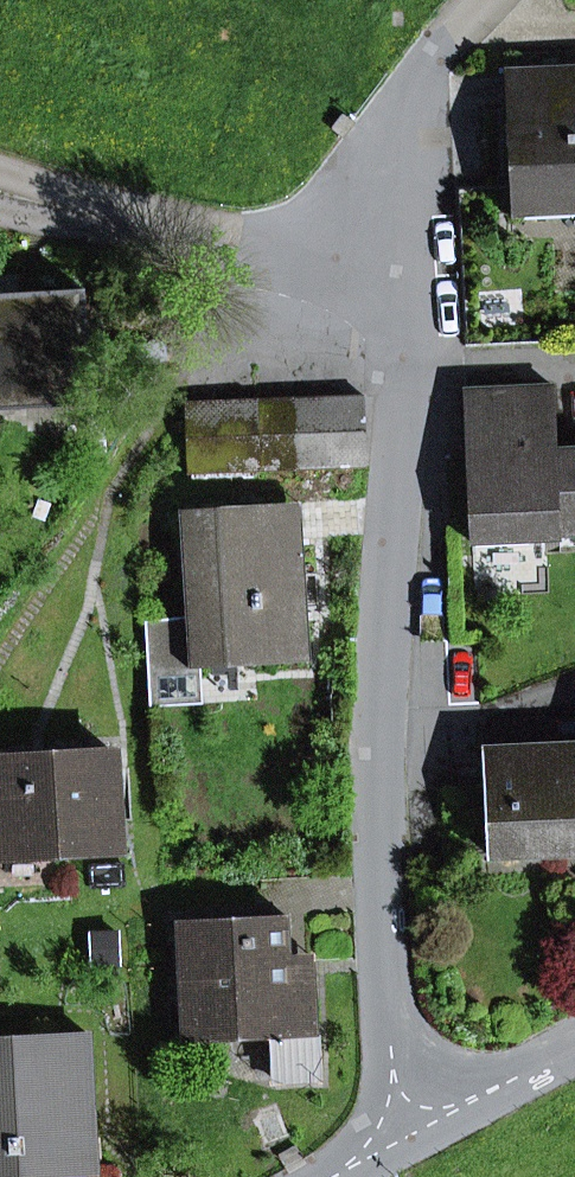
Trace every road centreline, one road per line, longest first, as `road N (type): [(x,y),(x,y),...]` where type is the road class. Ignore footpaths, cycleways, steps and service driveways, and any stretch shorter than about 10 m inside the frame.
road 1 (residential): [(413,1133),(392,999),(376,744),(402,279)]
road 2 (residential): [(402,279),(414,109),(430,68),(491,0)]
road 3 (residential): [(0,173),(200,239)]
road 4 (residential): [(200,239),(402,279)]
road 5 (residential): [(0,214),(66,229),(200,239)]
road 6 (residential): [(574,1047),(413,1133)]

